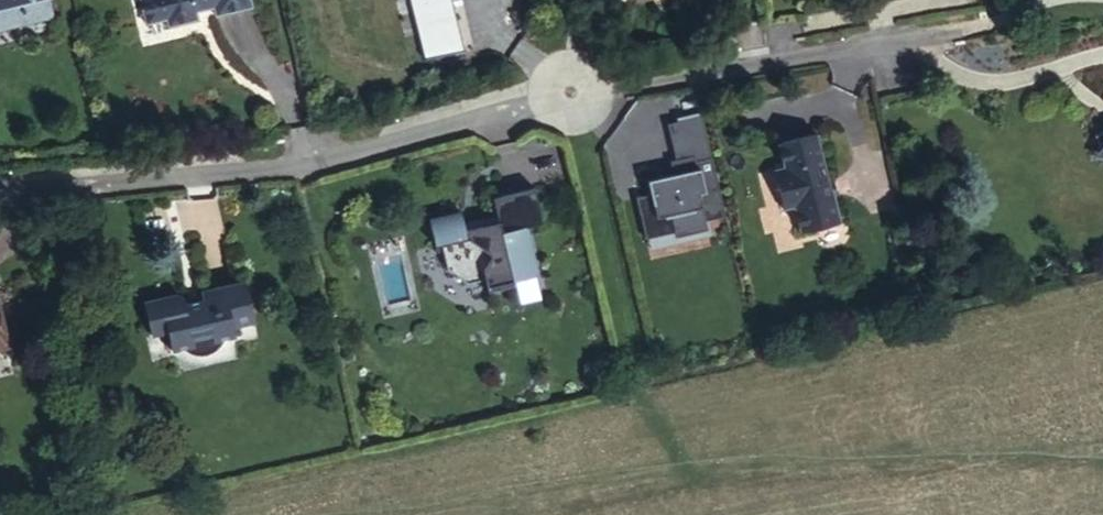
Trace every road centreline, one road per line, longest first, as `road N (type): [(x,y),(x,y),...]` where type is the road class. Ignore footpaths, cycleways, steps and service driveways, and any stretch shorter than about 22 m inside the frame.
road 1 (residential): [(0,191),(309,165),(569,90),(949,30)]
road 2 (track): [(364,514),(619,473),(753,463),(1102,474)]

